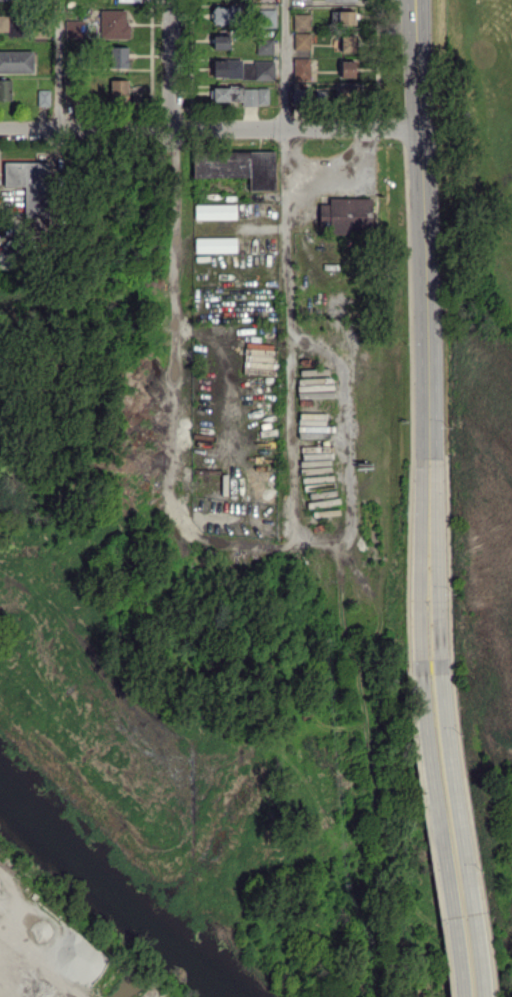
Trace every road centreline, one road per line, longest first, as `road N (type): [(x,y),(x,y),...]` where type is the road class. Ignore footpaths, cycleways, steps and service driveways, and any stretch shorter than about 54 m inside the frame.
road 1 (residential): [(173,0),(182,541)]
road 2 (secondary): [(415,0),(428,536)]
road 3 (residential): [(0,130),(419,128)]
road 4 (secondary): [(483,996),(441,673)]
road 5 (secondary): [(422,674),(463,996)]
road 6 (secondary): [(428,536),(420,564),(422,674)]
road 7 (secondary): [(441,673),(437,564),(428,536)]

